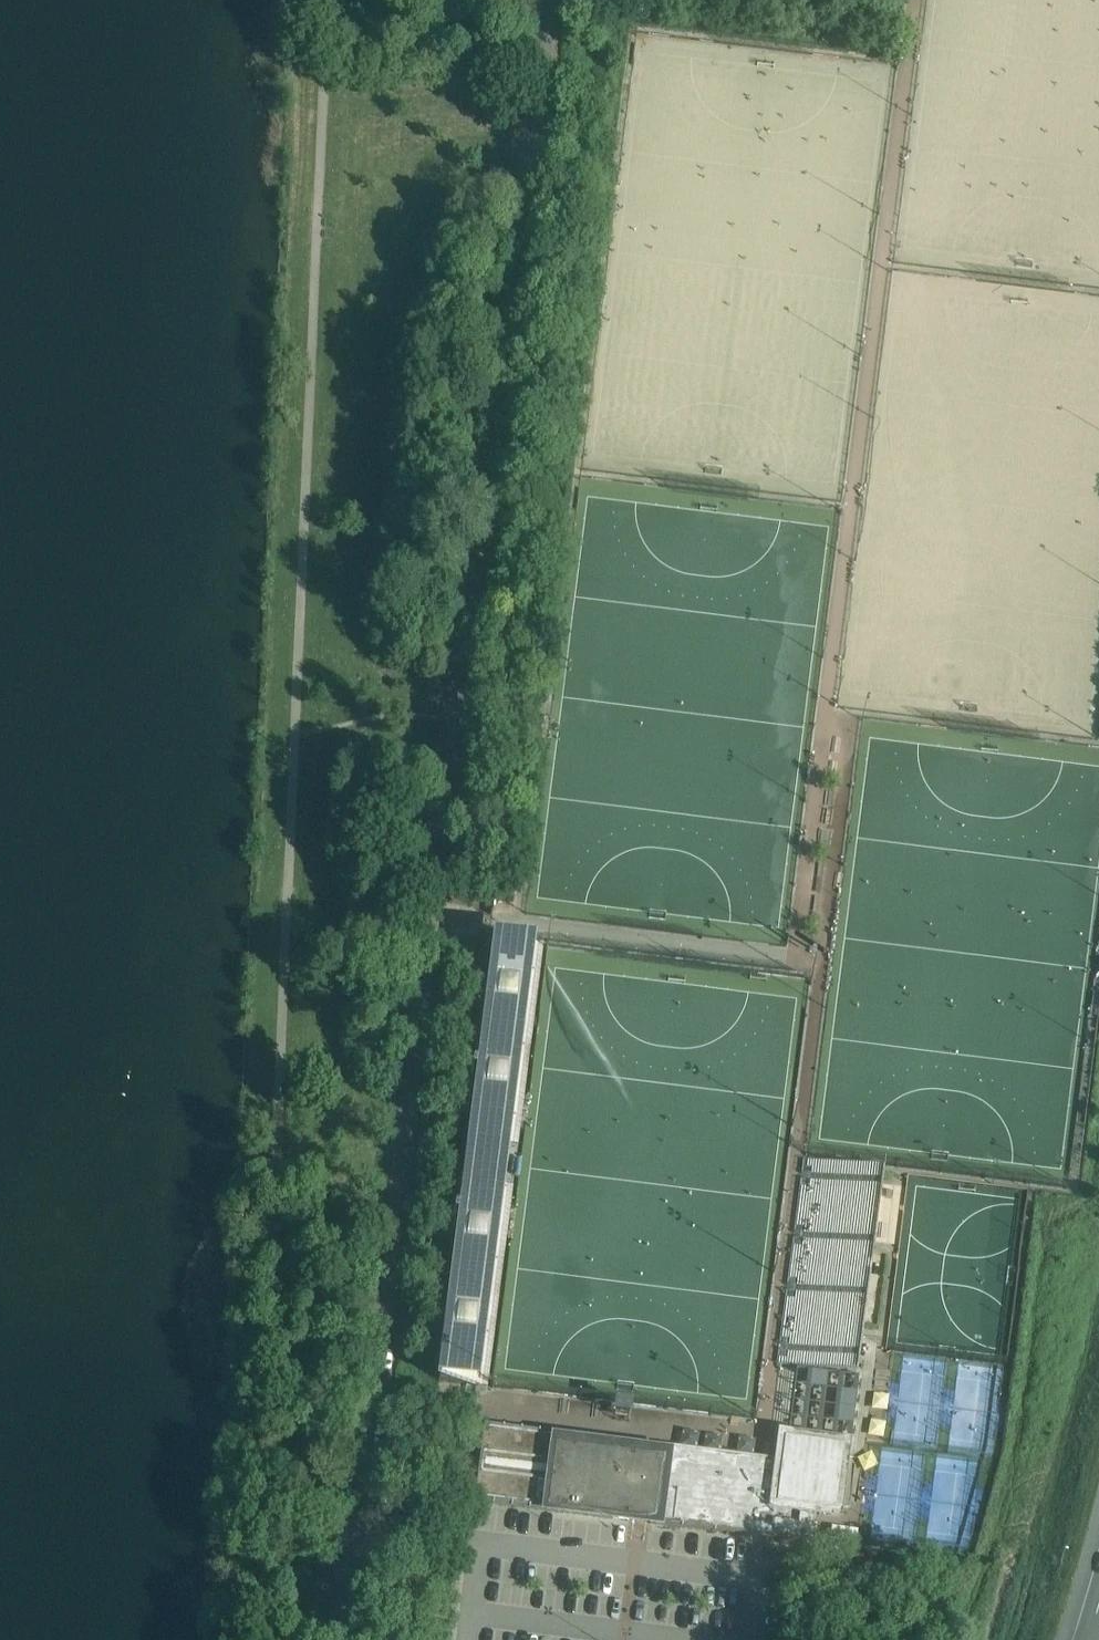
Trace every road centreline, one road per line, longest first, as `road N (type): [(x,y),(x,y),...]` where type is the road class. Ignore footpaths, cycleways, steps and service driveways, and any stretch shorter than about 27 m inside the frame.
road 1 (unclassified): [(349,1639),(438,716),(550,0)]

